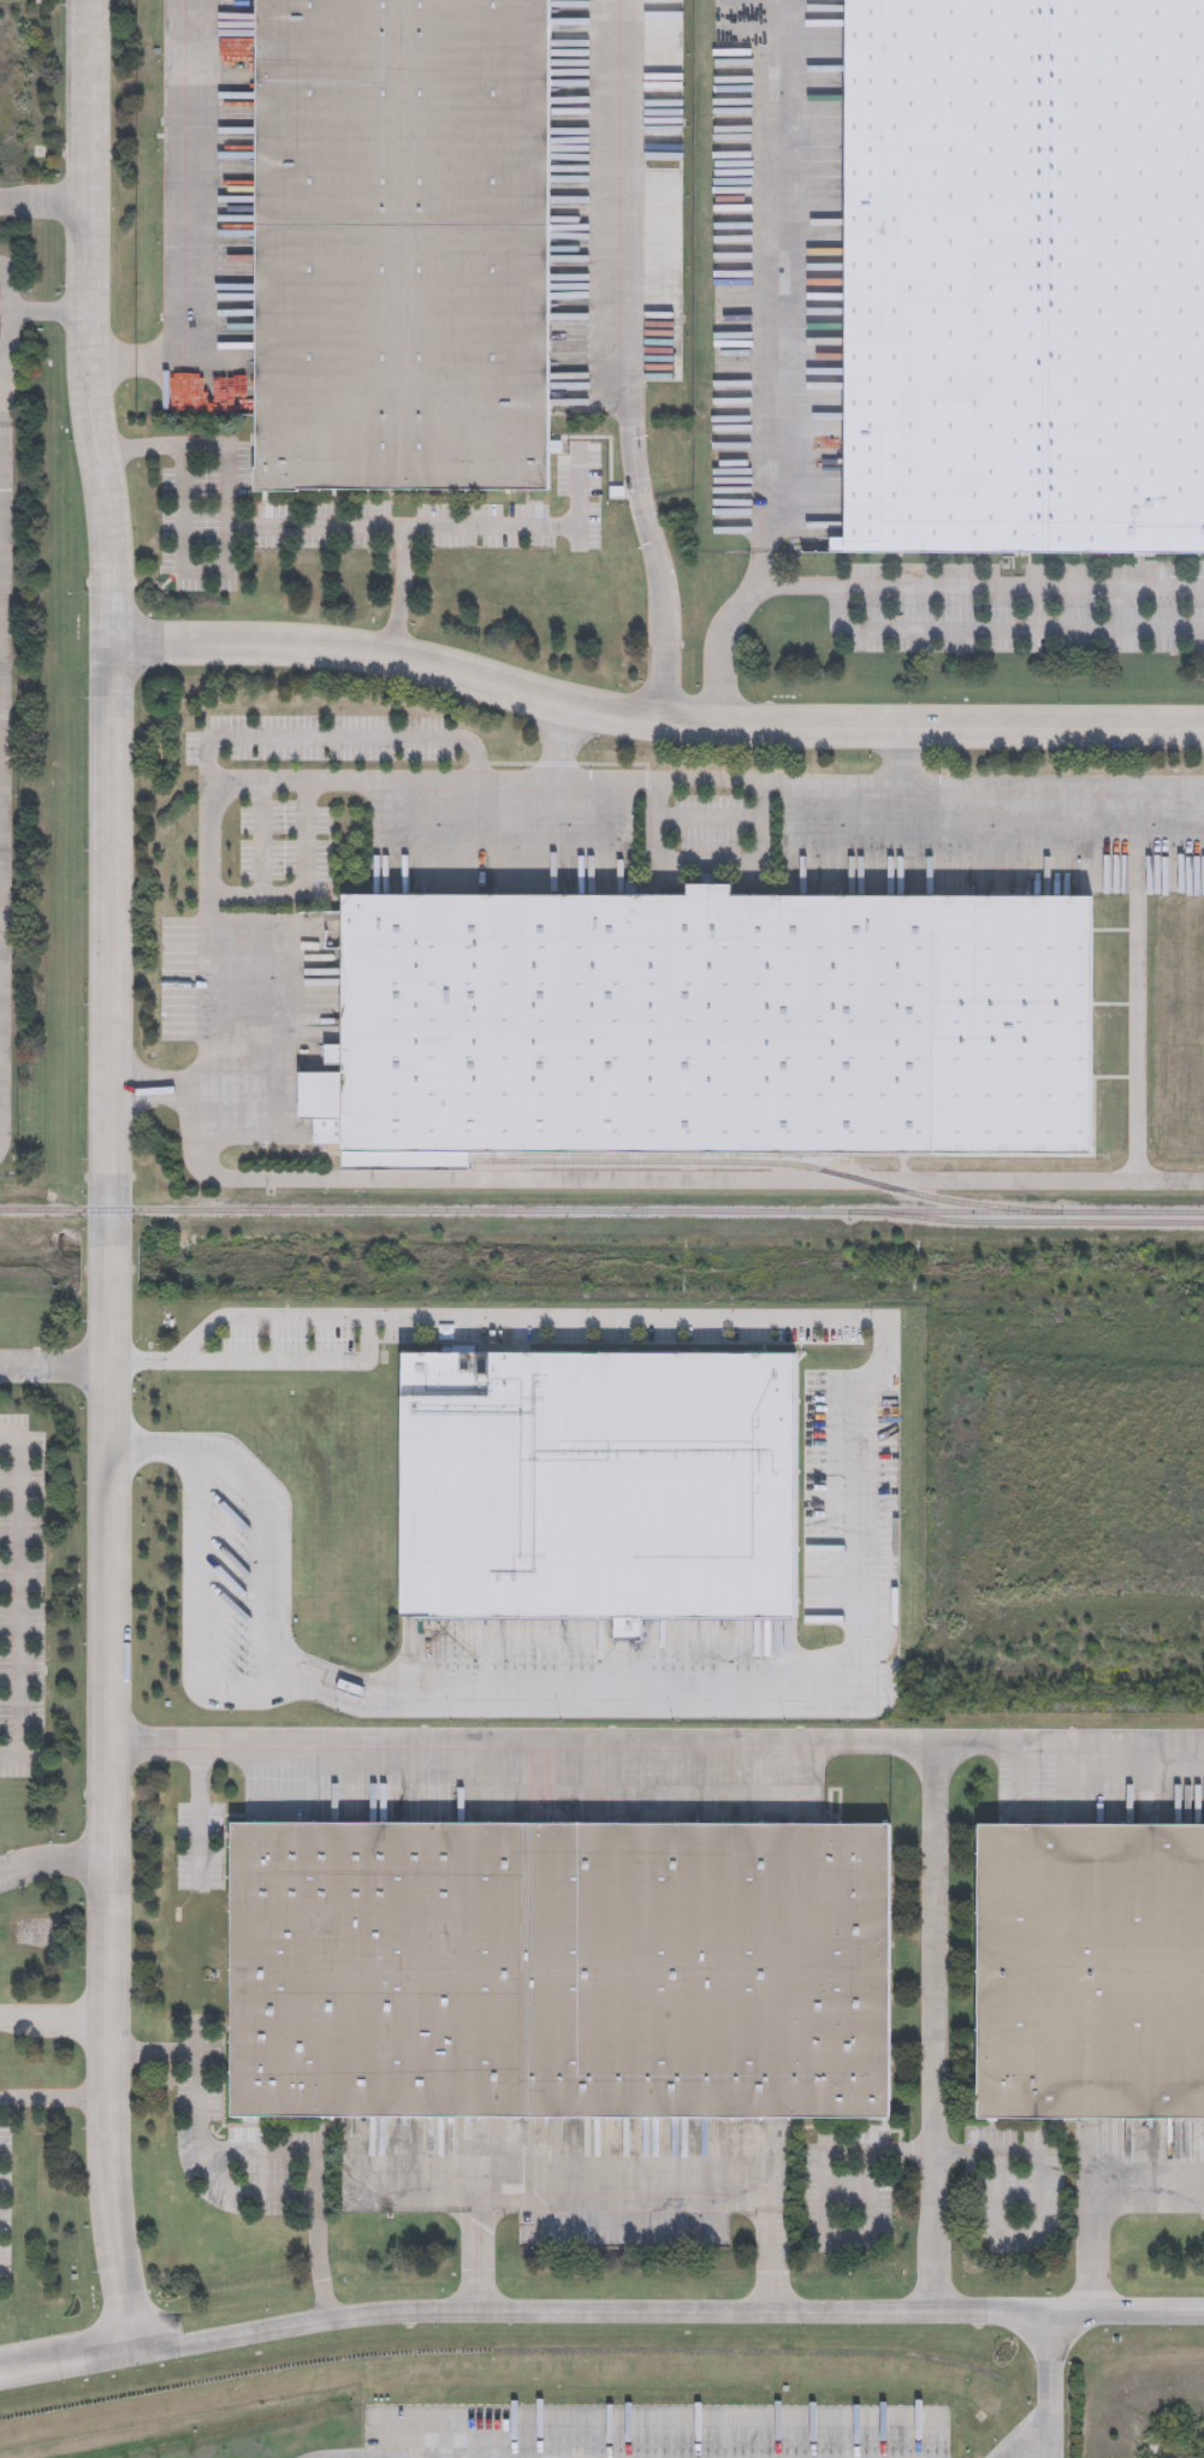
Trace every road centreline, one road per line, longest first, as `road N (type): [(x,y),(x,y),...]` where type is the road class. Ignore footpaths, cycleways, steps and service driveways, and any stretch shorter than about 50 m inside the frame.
road 1 (tertiary): [(87,0),(89,373),(112,562),(108,2174),(134,2352)]
road 2 (tertiary): [(0,2370),(389,2314),(1203,2311)]
road 3 (tertiary): [(1203,732),(663,727),(407,663),(267,647),(109,647)]

